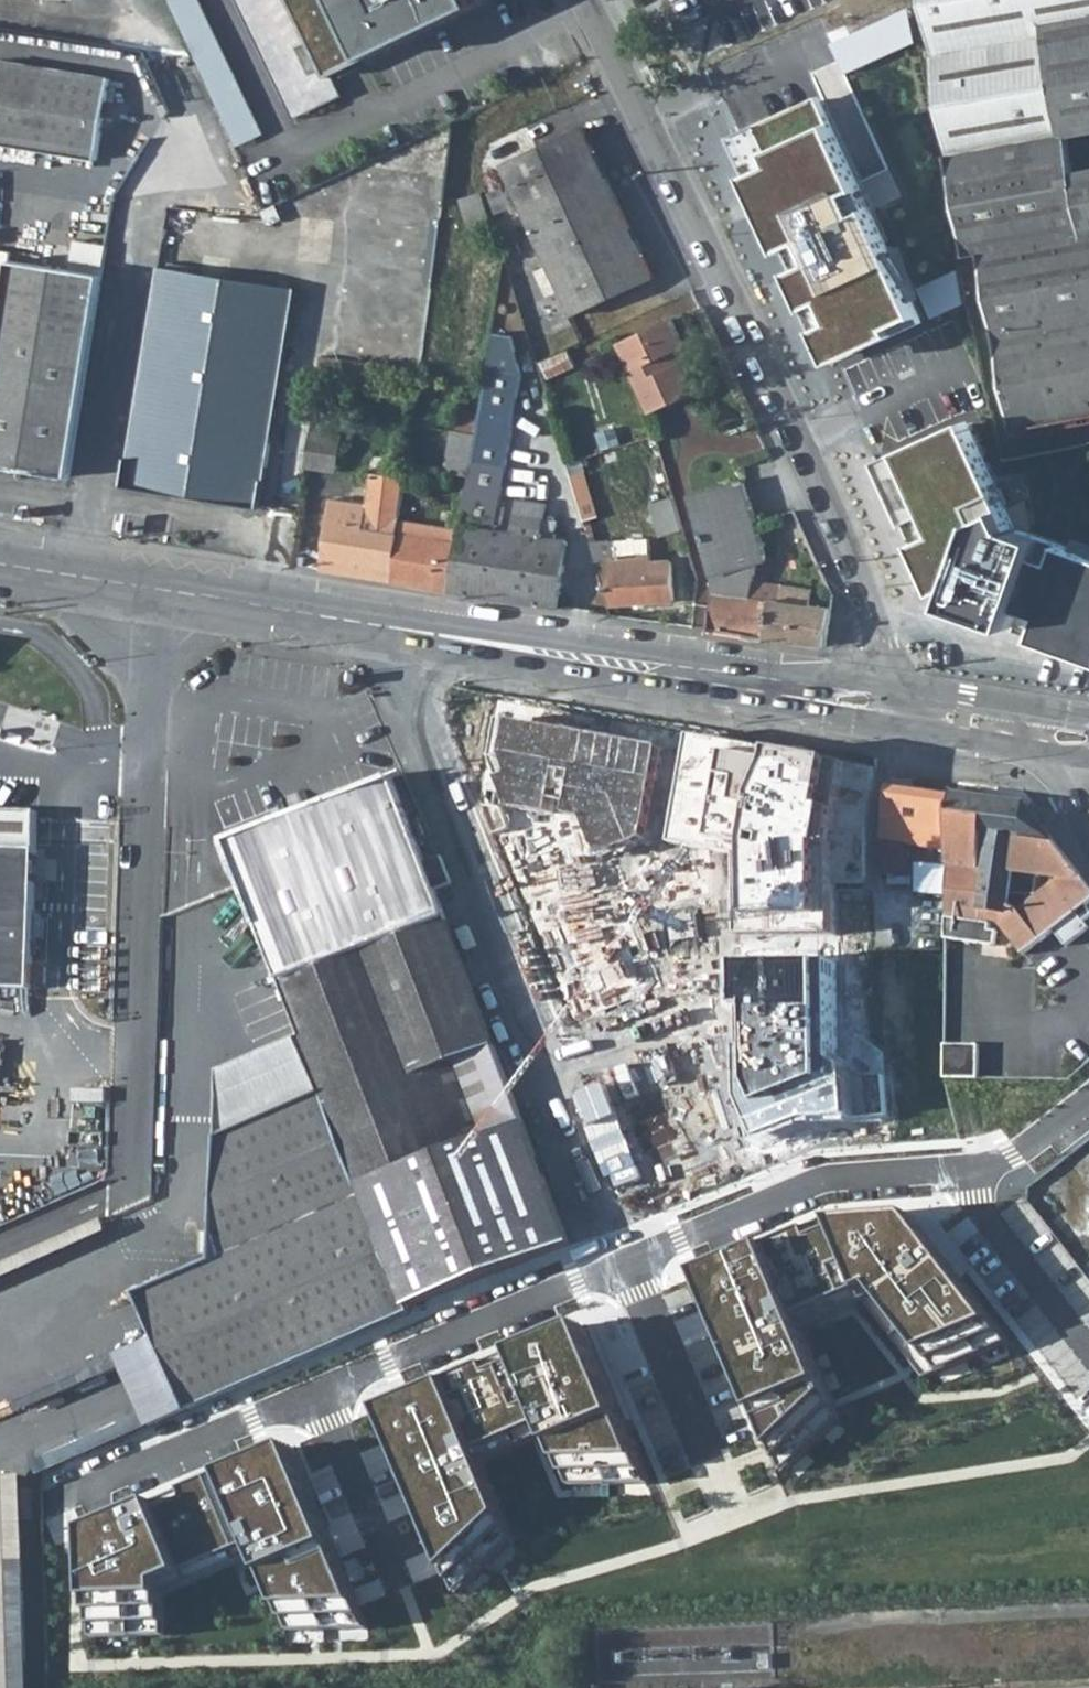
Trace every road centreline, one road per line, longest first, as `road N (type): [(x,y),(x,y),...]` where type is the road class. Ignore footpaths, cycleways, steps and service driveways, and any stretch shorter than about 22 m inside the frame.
road 1 (tertiary): [(913,714),(714,265),(583,0)]
road 2 (secondary): [(913,714),(153,590)]
road 3 (unclassified): [(153,590),(132,1185)]
road 4 (residential): [(629,1263),(824,1177),(970,1176)]
road 5 (residential): [(320,1397),(629,1263)]
road 6 (residential): [(79,1499),(320,1397)]
road 7 (residential): [(629,1263),(723,1486)]
road 8 (residential): [(970,1176),(1088,1350)]
road 9 (residential): [(320,1397),(400,1581)]
road 10 (secondary): [(153,590),(0,565)]
road 11 (residential): [(970,1176),(1011,1157),(1088,1100)]
road 12 (residential): [(1010,727),(1088,841)]

